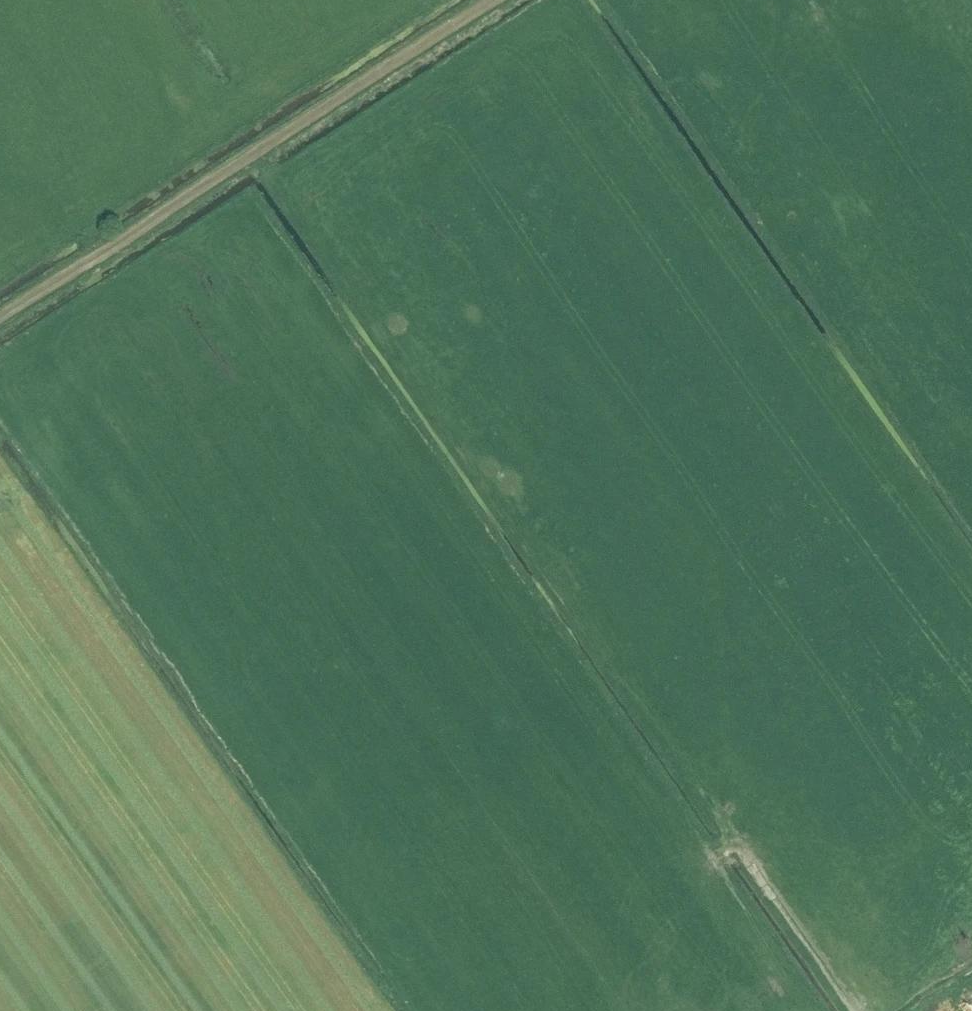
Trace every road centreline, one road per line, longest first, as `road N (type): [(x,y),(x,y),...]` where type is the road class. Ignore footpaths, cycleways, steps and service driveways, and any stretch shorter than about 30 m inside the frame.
road 1 (track): [(0,316),(491,0)]

